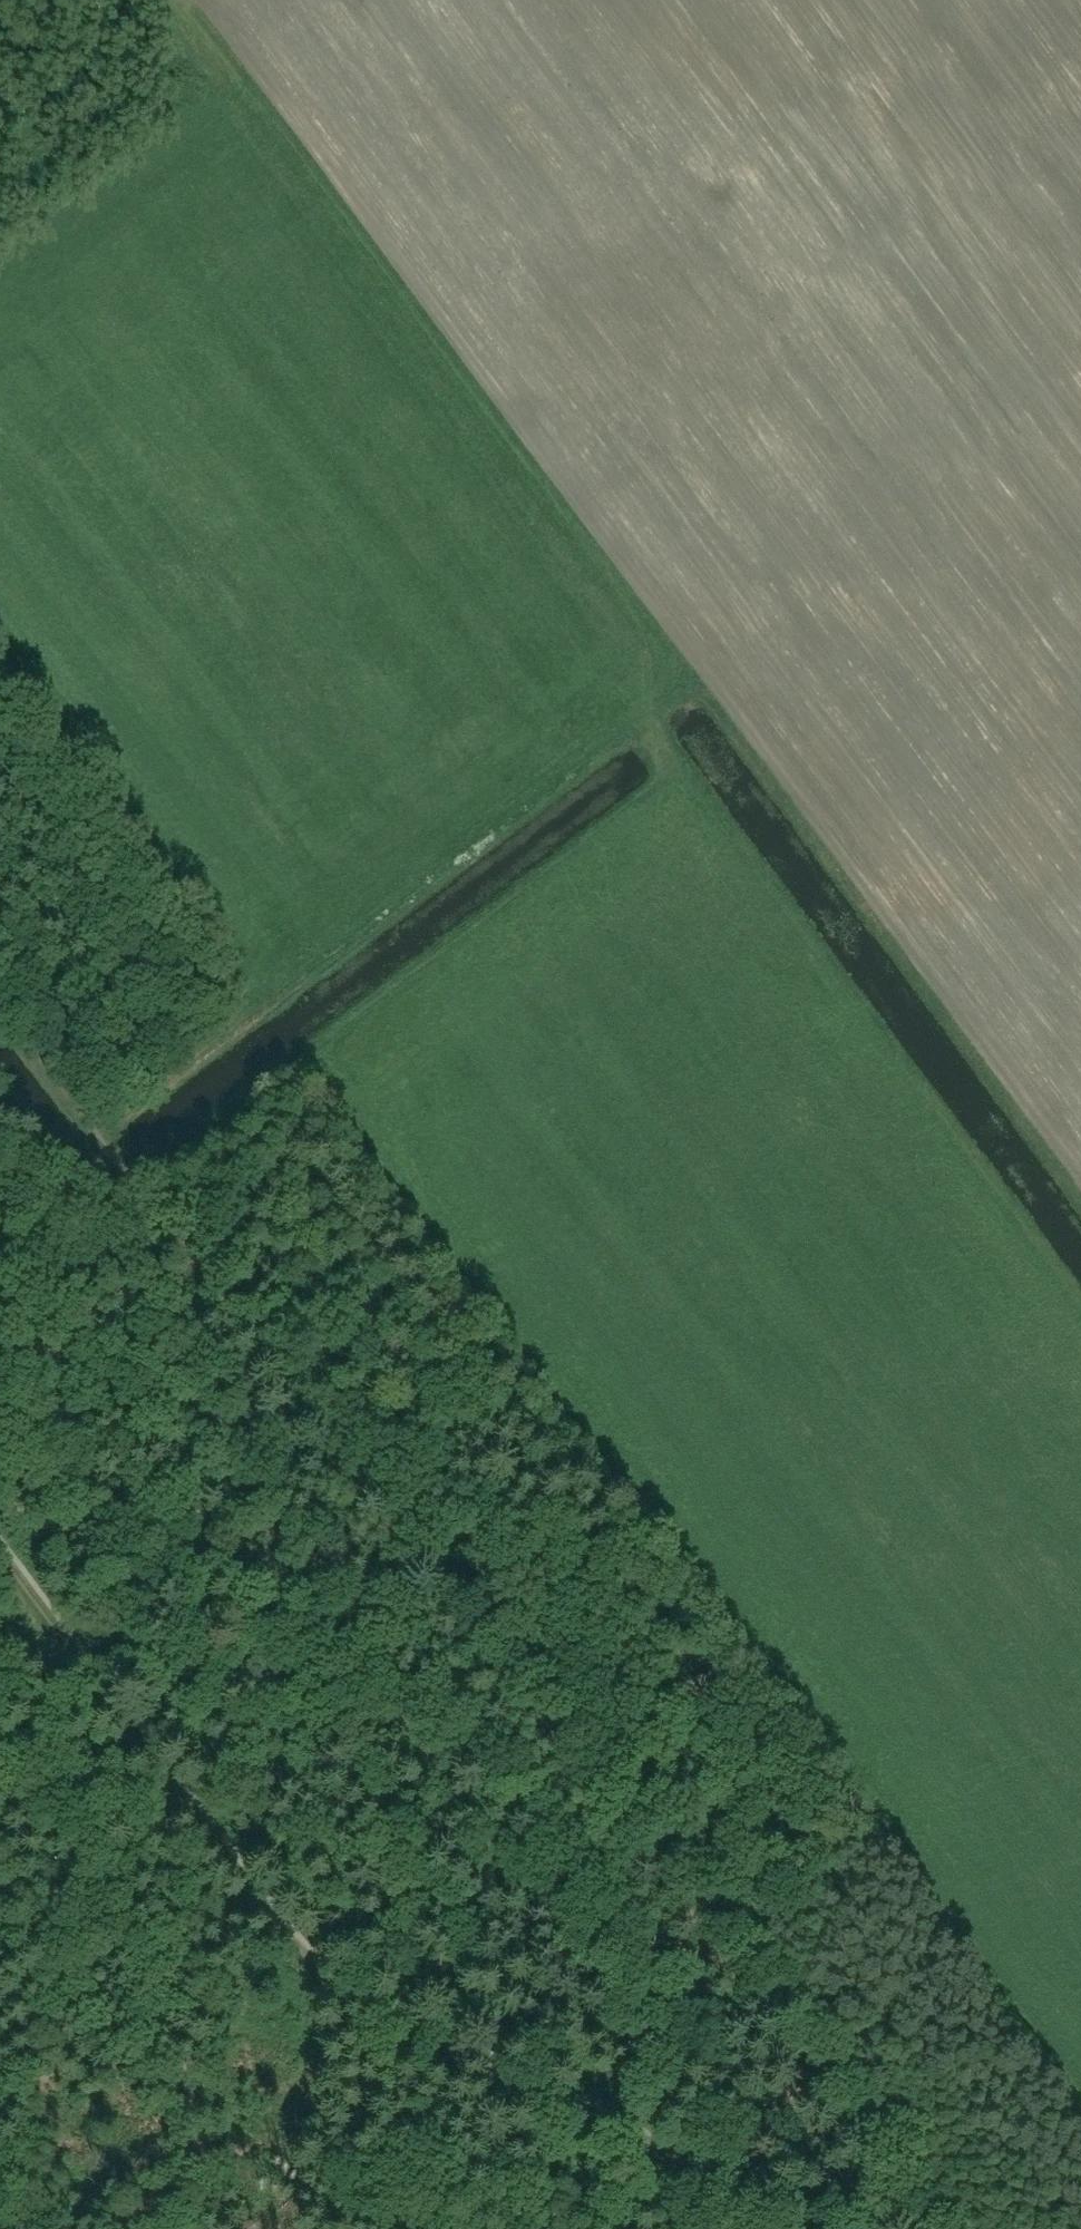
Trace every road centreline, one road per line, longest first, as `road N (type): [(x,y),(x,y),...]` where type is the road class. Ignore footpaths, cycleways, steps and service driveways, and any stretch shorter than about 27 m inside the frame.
road 1 (track): [(0,1000),(444,1632),(718,1984),(871,2228)]
road 2 (track): [(805,2228),(390,2014),(308,1962),(0,1559)]

